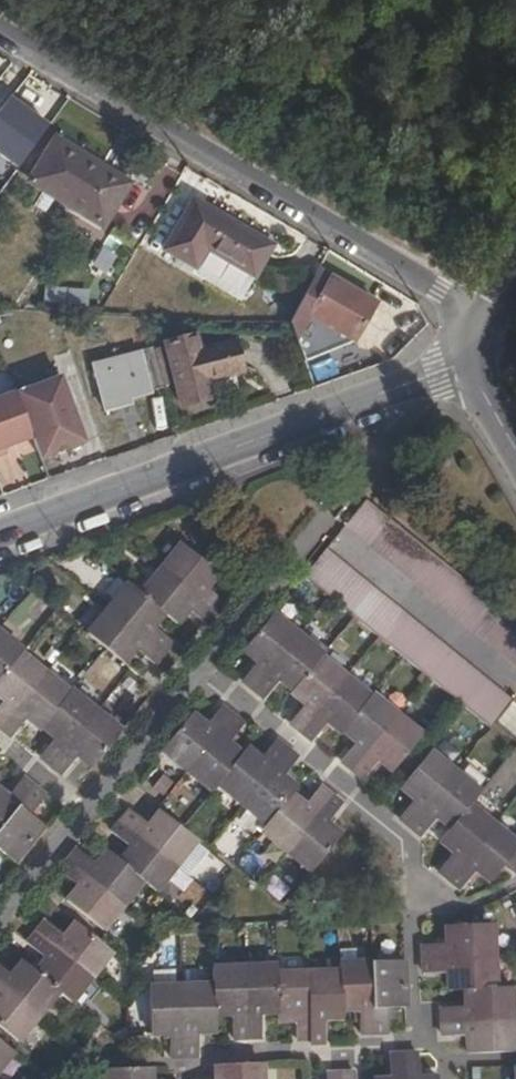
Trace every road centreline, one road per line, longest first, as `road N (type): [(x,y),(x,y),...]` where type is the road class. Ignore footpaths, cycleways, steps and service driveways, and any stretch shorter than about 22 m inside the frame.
road 1 (residential): [(0,915),(388,448),(414,385)]
road 2 (residential): [(0,26),(436,290),(475,329)]
road 3 (tertiary): [(0,536),(414,385)]
road 4 (tertiary): [(475,329),(472,371),(480,402),(515,464)]

